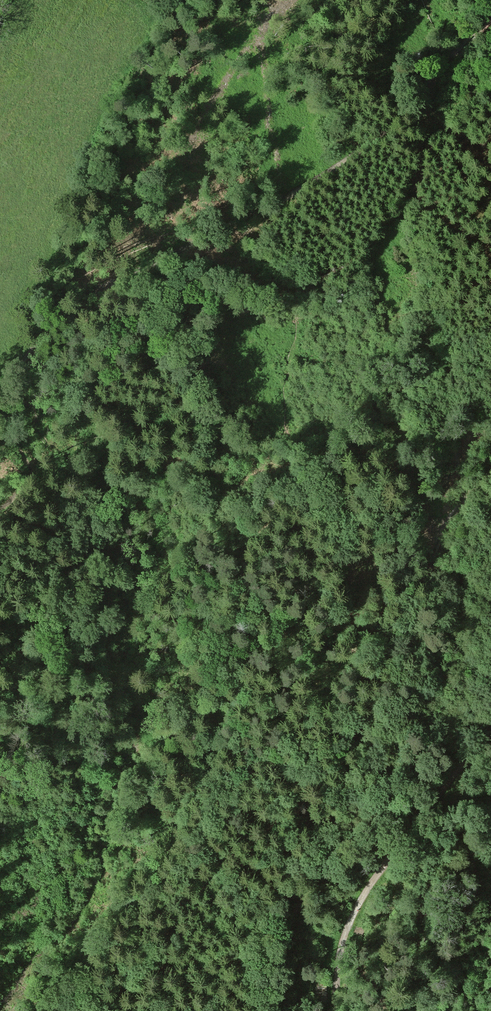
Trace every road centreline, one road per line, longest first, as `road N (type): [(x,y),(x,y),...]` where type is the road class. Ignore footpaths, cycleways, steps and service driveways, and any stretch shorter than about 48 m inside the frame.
road 1 (track): [(354,154),(281,202),(76,297),(0,376)]
road 2 (track): [(417,817),(345,925),(335,1010)]
road 3 (track): [(341,806),(279,974),(276,1010)]
road 4 (track): [(393,608),(341,806)]
road 5 (track): [(490,10),(389,127),(354,154)]

